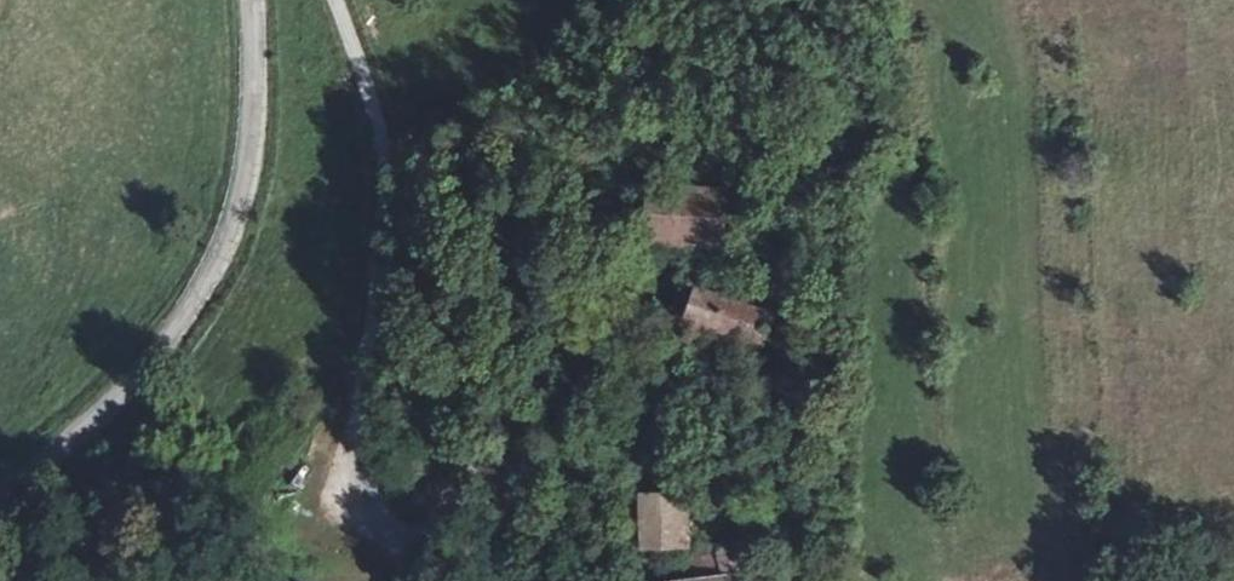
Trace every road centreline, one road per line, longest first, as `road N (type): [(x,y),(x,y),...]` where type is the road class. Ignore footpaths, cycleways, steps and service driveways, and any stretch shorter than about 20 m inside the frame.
road 1 (residential): [(334,0),(377,127),(381,216),(353,493),(389,580)]
road 2 (tertiary): [(0,494),(142,383),(232,239),(247,180),(258,64),(254,0)]

